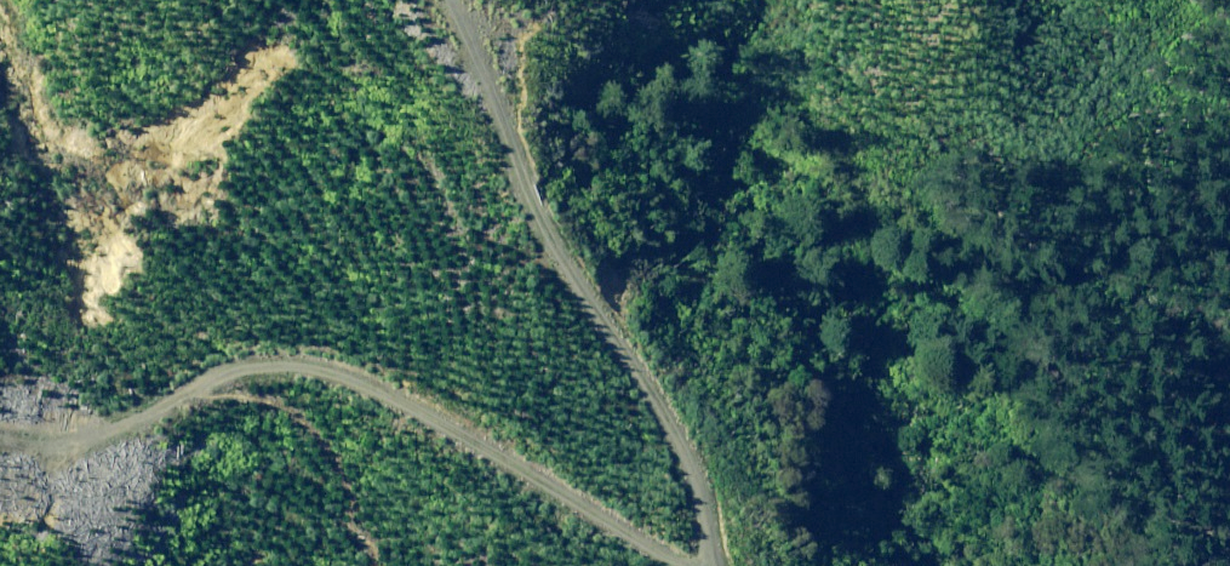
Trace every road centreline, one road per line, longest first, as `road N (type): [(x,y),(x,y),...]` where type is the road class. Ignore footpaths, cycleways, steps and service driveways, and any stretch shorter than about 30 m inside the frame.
road 1 (track): [(708,562),(619,341),(482,127),(445,0)]
road 2 (track): [(710,565),(379,394),(276,359)]

